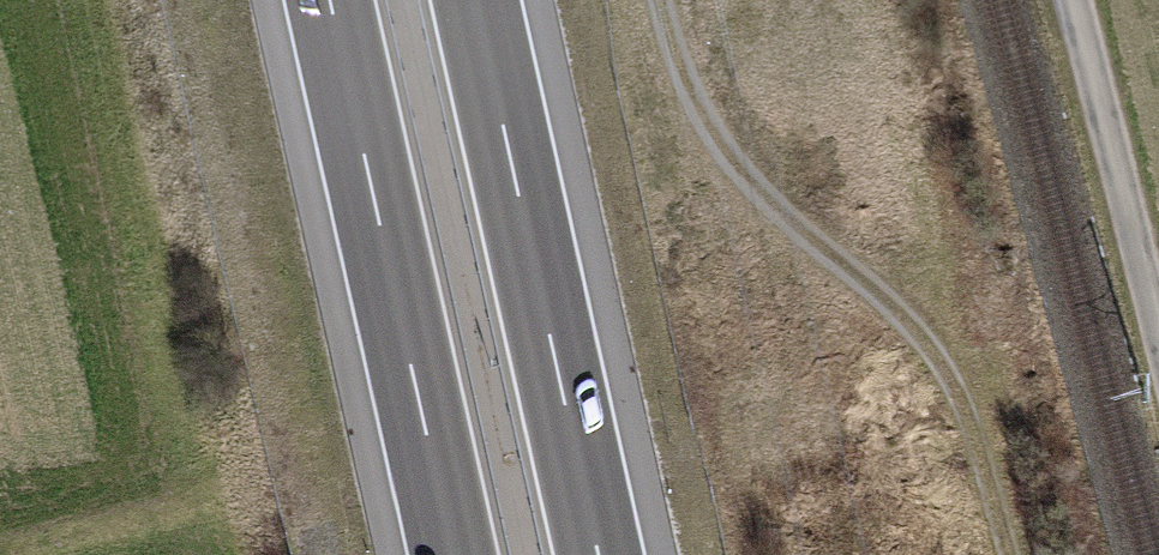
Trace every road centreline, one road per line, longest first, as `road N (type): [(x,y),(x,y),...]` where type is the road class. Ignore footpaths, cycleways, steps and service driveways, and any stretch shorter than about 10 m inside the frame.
road 1 (track): [(648,0),(659,52),(758,206),(911,330),(958,434),(995,554)]
road 2 (motorway): [(331,0),(454,554)]
road 3 (motorway): [(600,554),(477,0)]
road 4 (track): [(1158,328),(1071,0)]
road 5 (track): [(223,505),(31,554)]

